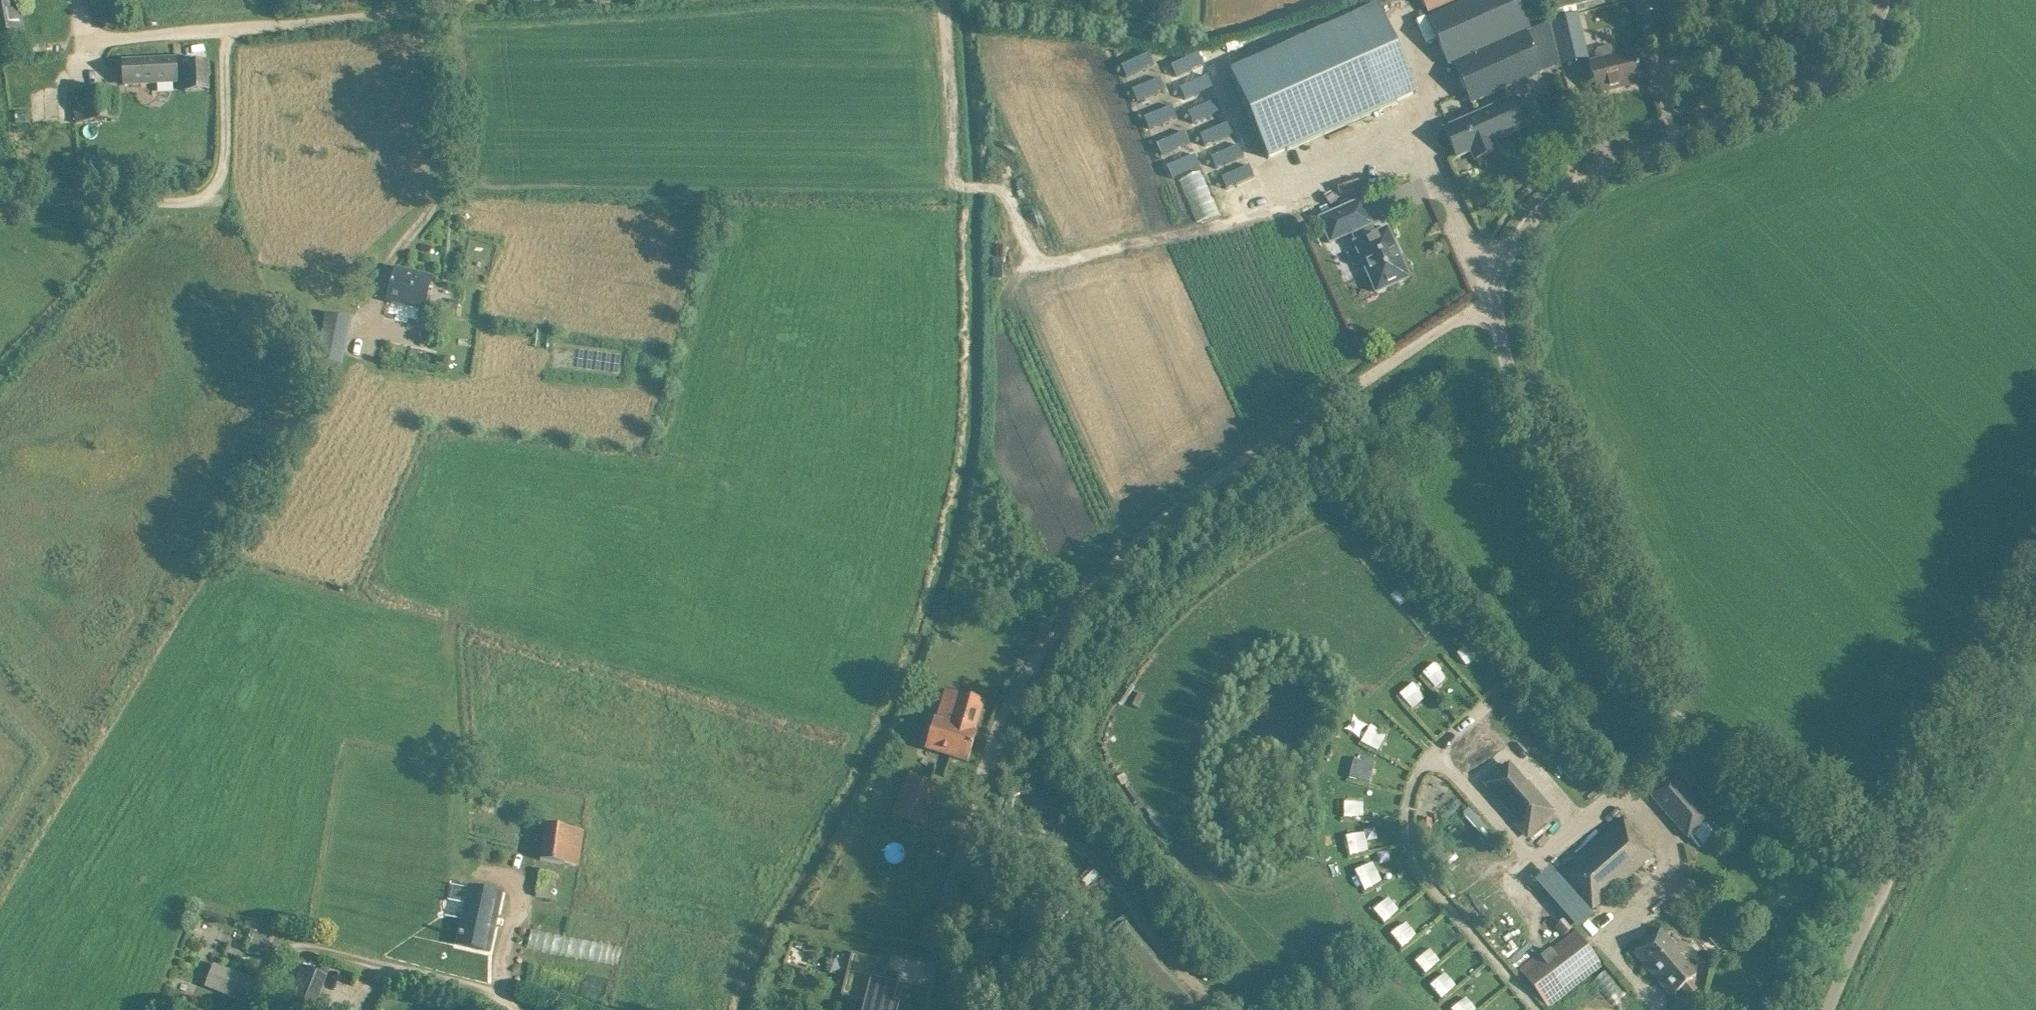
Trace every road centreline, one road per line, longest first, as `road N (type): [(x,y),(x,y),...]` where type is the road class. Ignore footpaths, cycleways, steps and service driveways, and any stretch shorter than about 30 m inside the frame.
road 1 (unclassified): [(1502,277),(1083,572),(1021,648),(928,1009)]
road 2 (unclassified): [(1893,863),(1702,757),(1674,730),(1517,402),(1504,356),(1502,277)]
road 3 (unclassified): [(1502,277),(1554,209),(1579,191),(1855,69),(1877,47),(1894,0)]
road 4 (unclassified): [(1893,863),(2035,609)]
road 5 (unclassified): [(1822,1009),(1893,863)]

